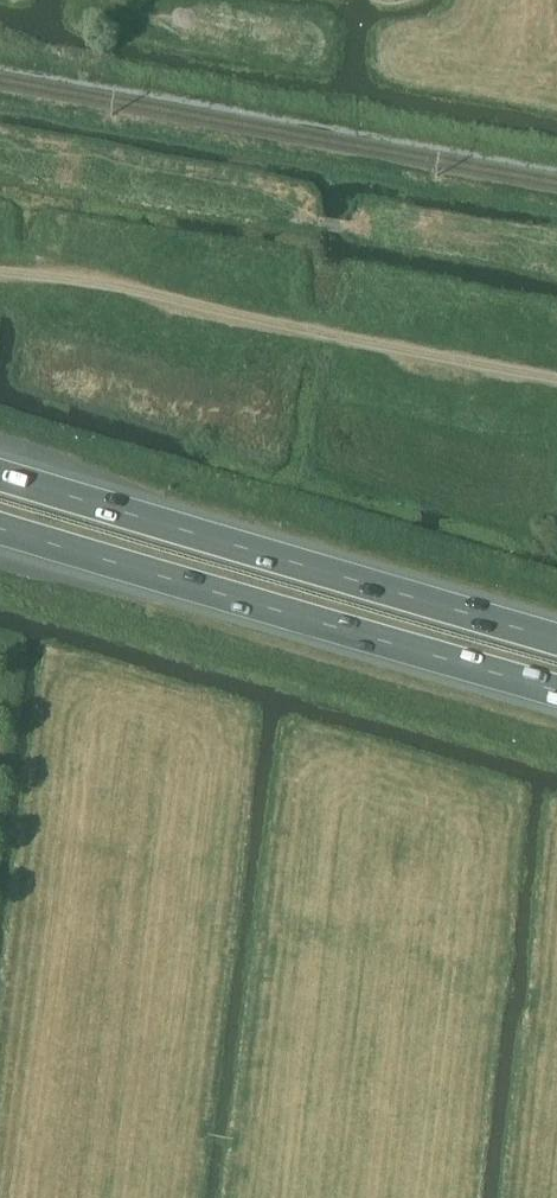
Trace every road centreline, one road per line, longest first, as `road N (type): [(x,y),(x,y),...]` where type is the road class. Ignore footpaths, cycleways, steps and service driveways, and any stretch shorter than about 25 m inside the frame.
road 1 (trunk): [(556,640),(0,476)]
road 2 (trunk): [(0,527),(556,690)]
road 3 (track): [(556,377),(118,287),(0,274)]

